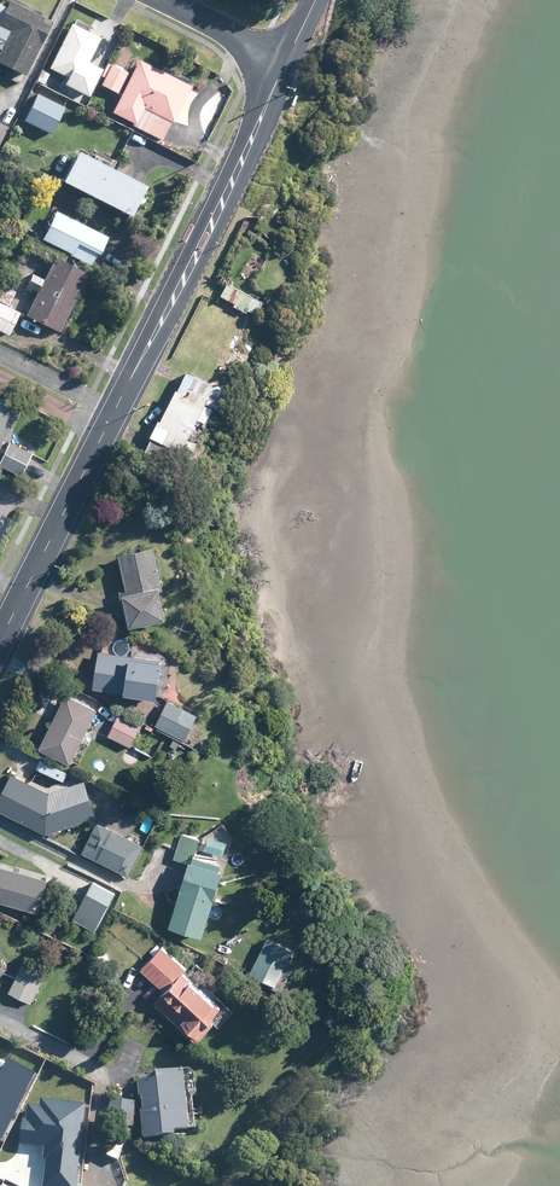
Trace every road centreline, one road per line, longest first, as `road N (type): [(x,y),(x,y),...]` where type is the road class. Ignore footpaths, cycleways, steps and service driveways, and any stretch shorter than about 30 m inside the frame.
road 1 (residential): [(0,643),(286,63)]
road 2 (residential): [(163,0),(286,63)]

